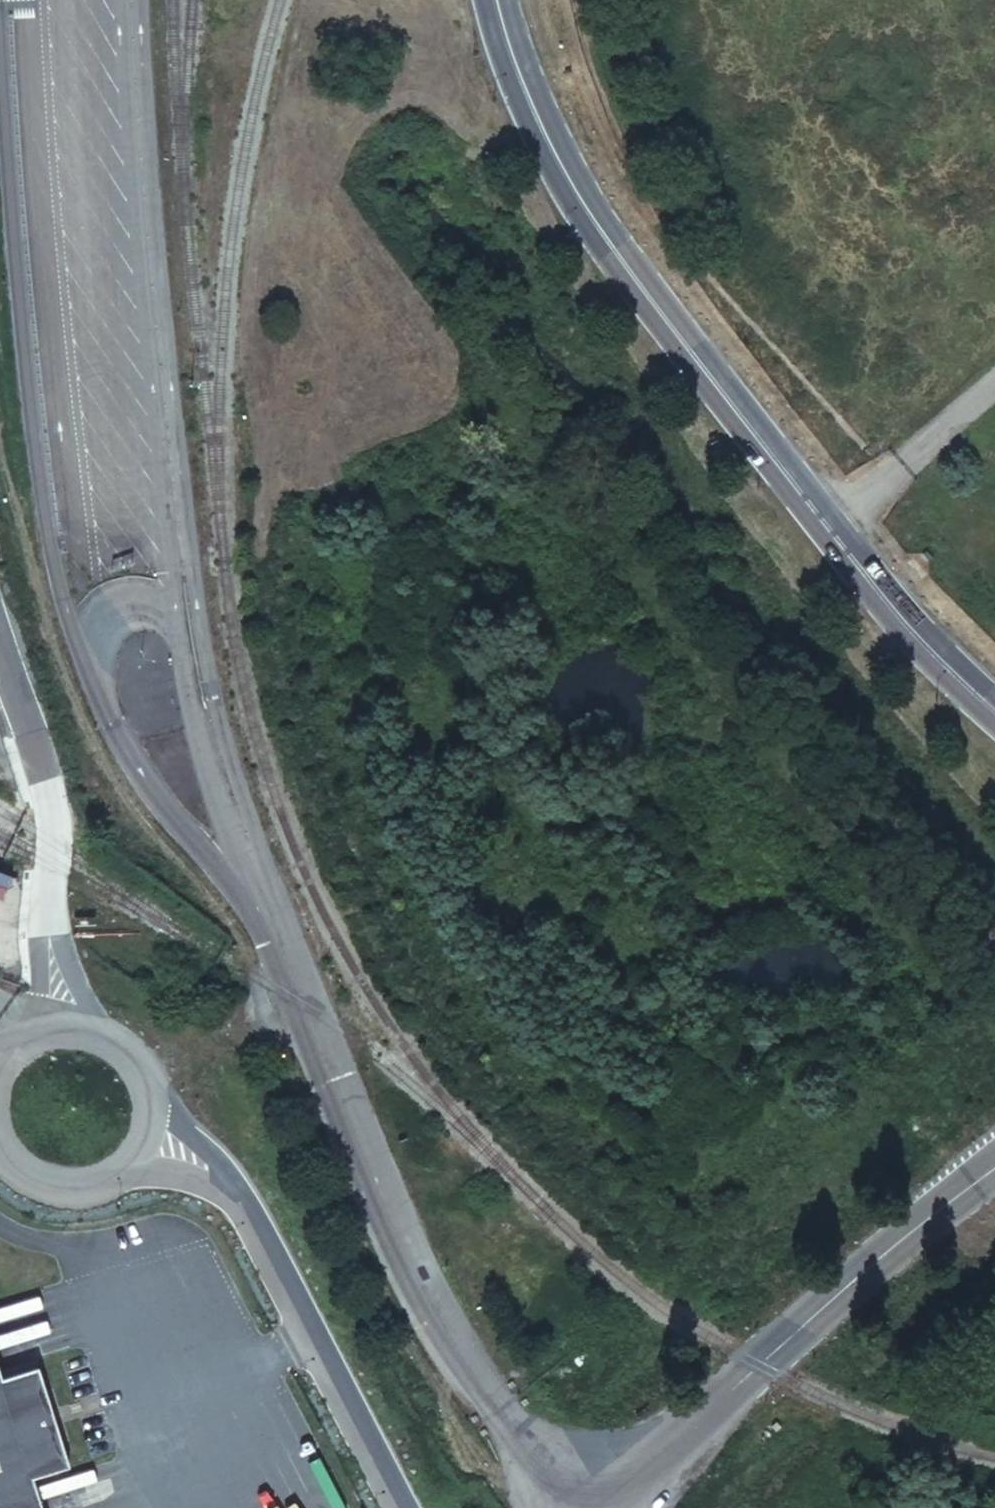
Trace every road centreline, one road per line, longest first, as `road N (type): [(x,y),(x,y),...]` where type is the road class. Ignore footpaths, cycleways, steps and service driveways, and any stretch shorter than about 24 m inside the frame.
road 1 (unclassified): [(994,709),(908,627),(604,234),(533,105),(496,0)]
road 2 (unclassified): [(584,1507),(994,1168)]

